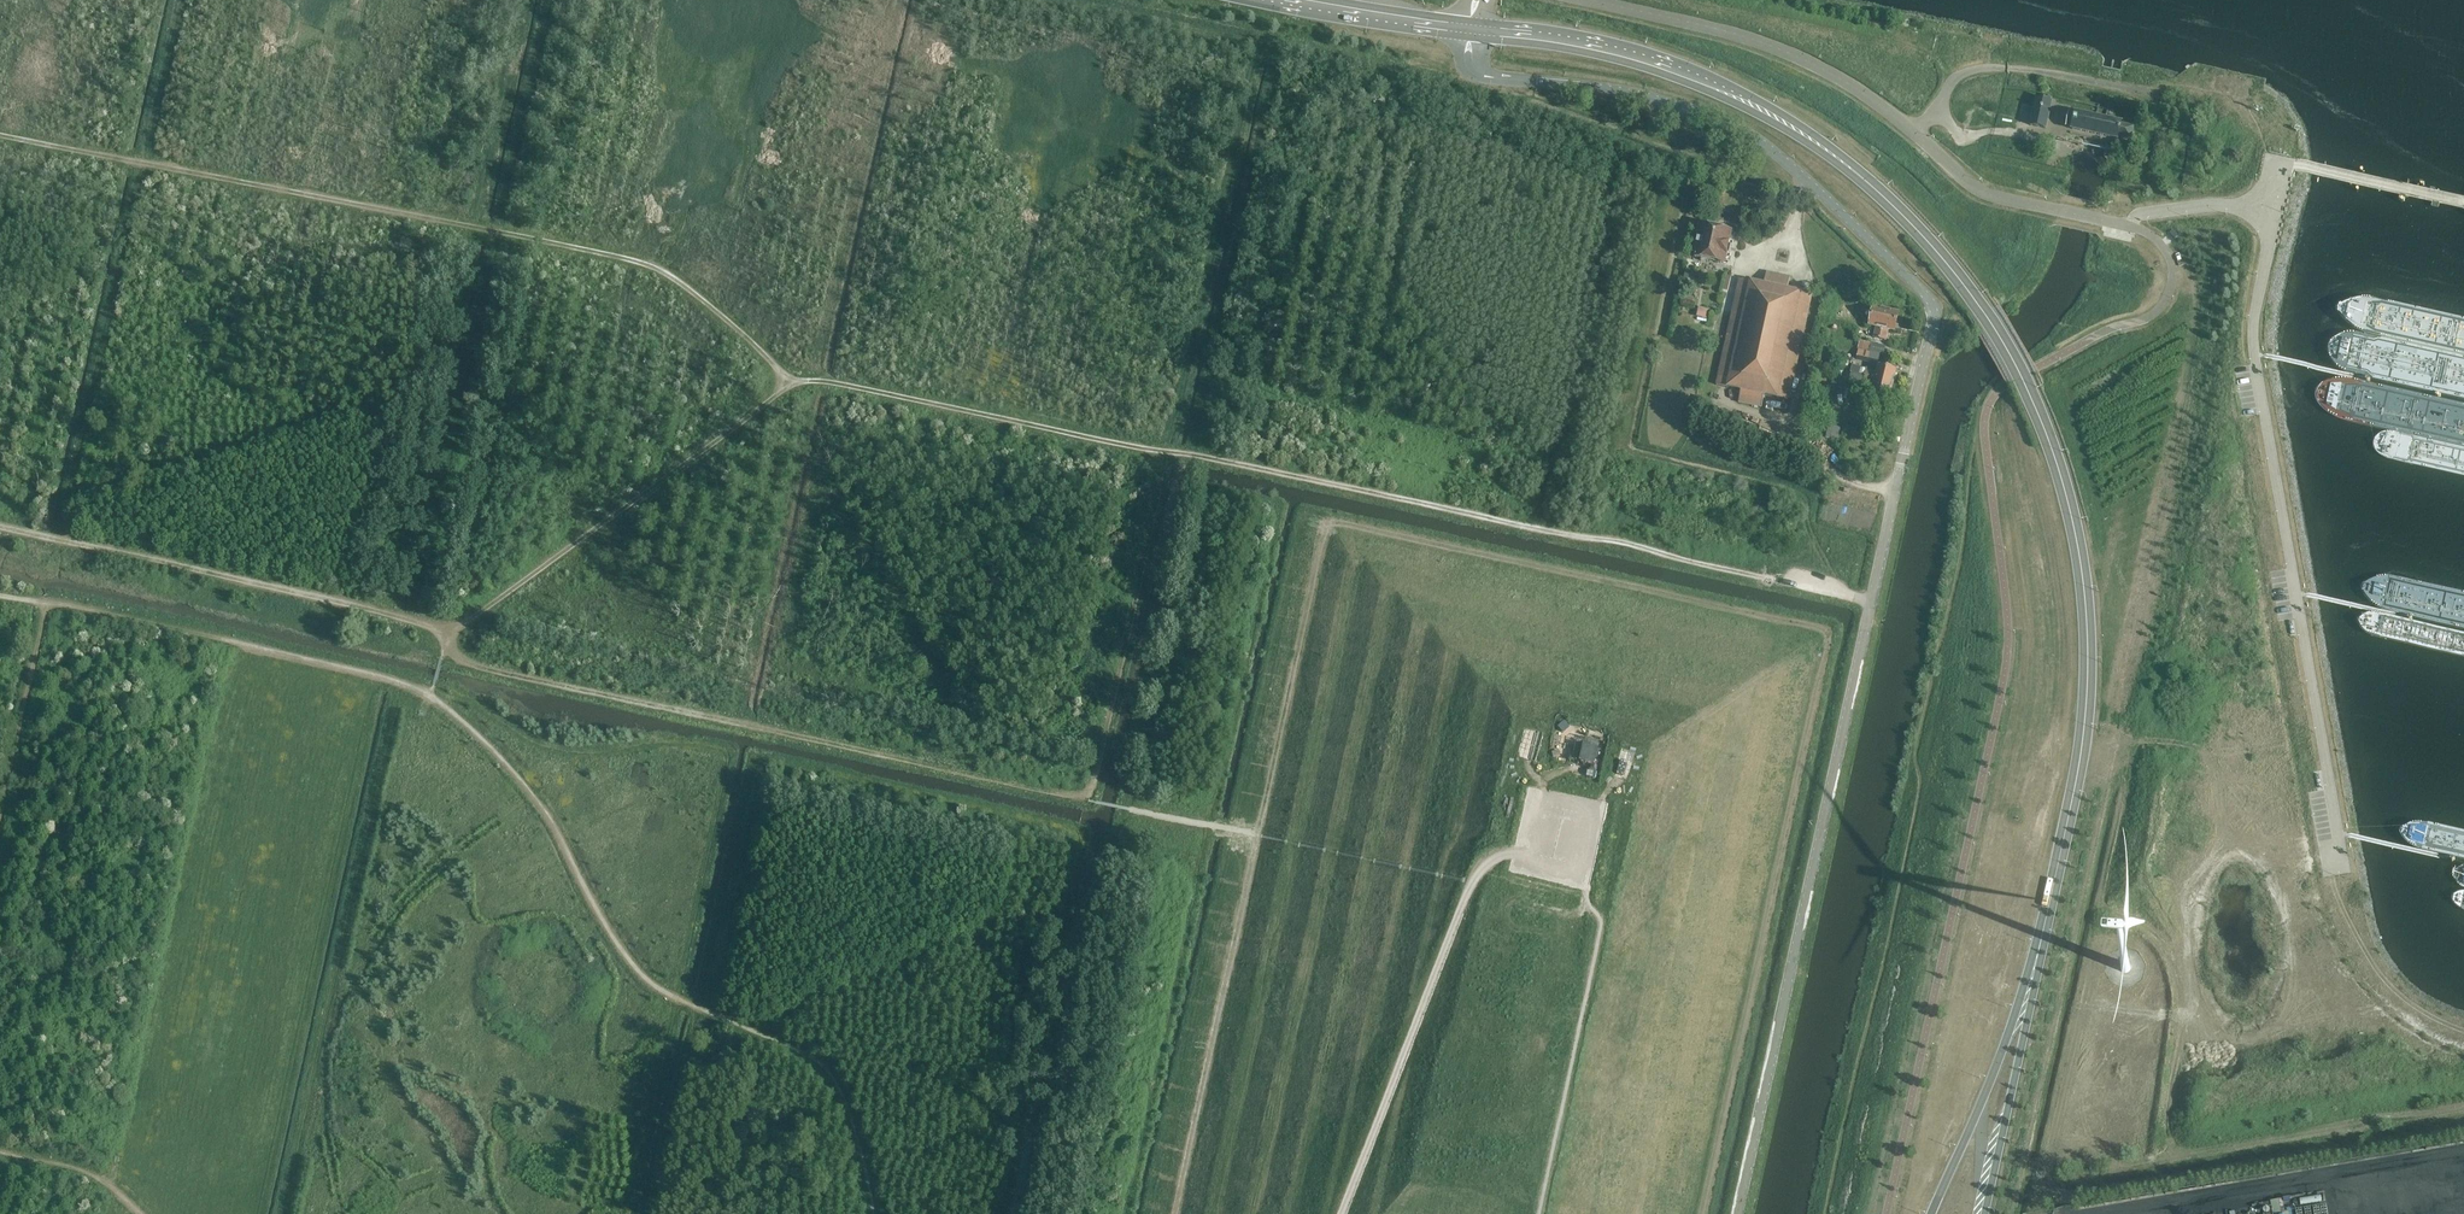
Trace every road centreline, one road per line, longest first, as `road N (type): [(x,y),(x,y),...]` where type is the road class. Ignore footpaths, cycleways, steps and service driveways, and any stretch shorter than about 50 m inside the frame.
road 1 (track): [(1174,1213),(1319,551),(1334,524),(1827,634),(1703,1213)]
road 2 (tertiary): [(1738,1213),(1933,307),(1821,193),(1752,138),(1641,96),(1479,75),(1469,63),(1470,29)]
road 3 (track): [(447,634),(790,385),(717,312),(639,262),(0,136)]
road 4 (primary): [(2041,941),(2080,760),(2086,611),(2055,457),(1994,329),(1891,204),(1777,118),(1649,60),(1470,29)]
road 5 (track): [(790,385),(834,383),(1624,542),(1872,601)]
road 6 (track): [(447,634),(455,656),(484,669),(1083,794),(1095,779),(1165,452)]
road 7 (unclassified): [(1589,0),(1792,54),(1879,105),(1995,196),(2130,227),(2145,213),(2195,207),(2273,211)]
road 8 (unclassified): [(2273,211),(2252,349),(2344,874)]
road 9 (track): [(1605,809),(1589,866),(1503,856),(1472,883),(1342,1213)]
road 10 (track): [(0,527),(447,634)]
road 11 (track): [(682,1001),(628,959),(531,791),(428,695)]
road 12 (track): [(46,603),(364,672),(428,695)]
road 13 (primary): [(2041,941),(1931,1213)]
road 14 (primary): [(1985,1213),(2041,941)]
road 15 (track): [(2344,874),(2364,946),(2391,988),(2423,1021),(2463,1034)]
road 16 (primary): [(1470,29),(1288,0)]
road 17 (track): [(2154,93),(2182,86),(2238,104),(2280,163)]
road 18 (track): [(1783,421),(1826,455),(1836,478),(1895,492)]

